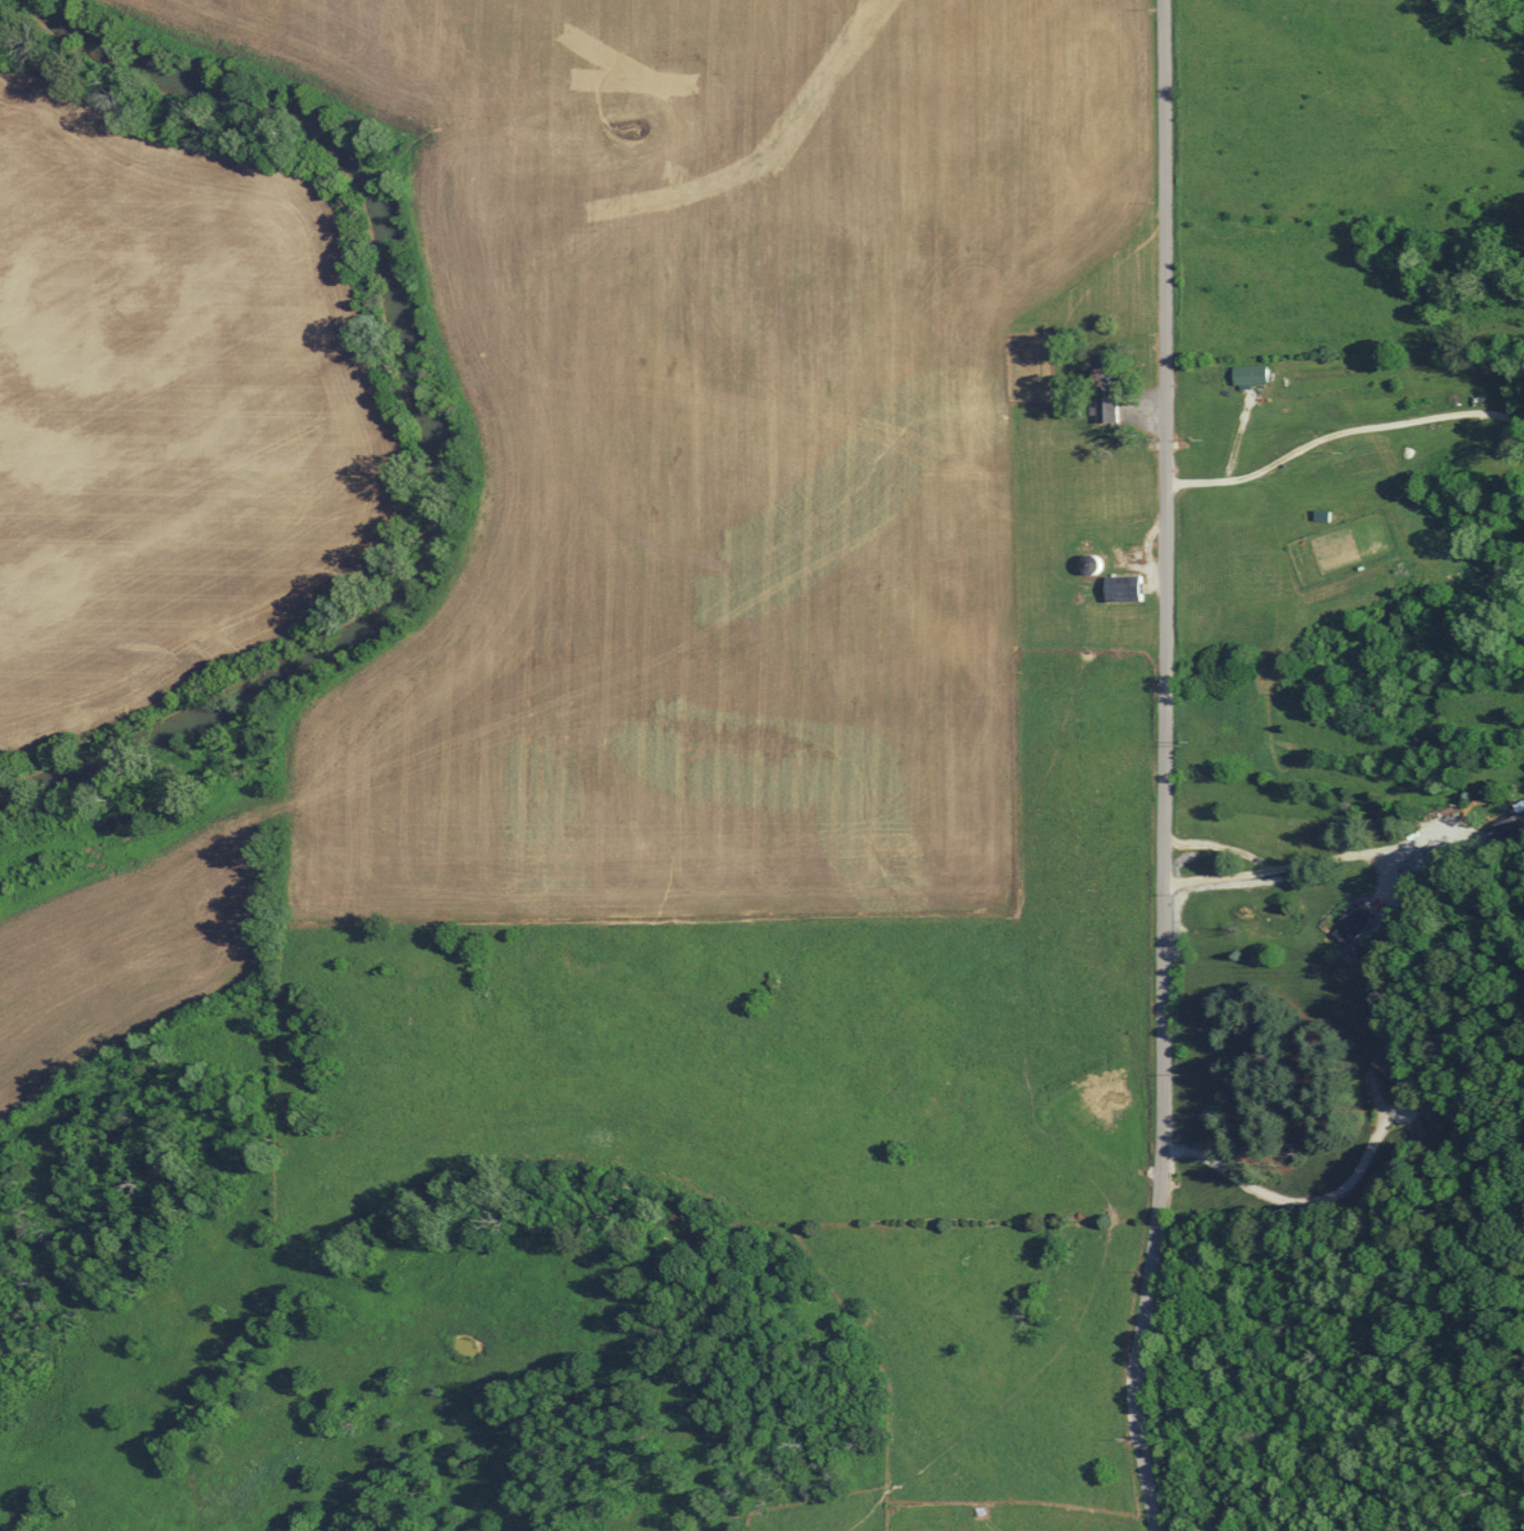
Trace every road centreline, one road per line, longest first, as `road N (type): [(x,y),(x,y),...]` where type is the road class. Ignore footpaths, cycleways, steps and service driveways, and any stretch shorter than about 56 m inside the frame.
road 1 (residential): [(1154,1530),(1136,1362),(1160,1193),(1163,1070),(1166,0)]
road 2 (residential): [(1163,885),(1387,852),(1436,835)]

